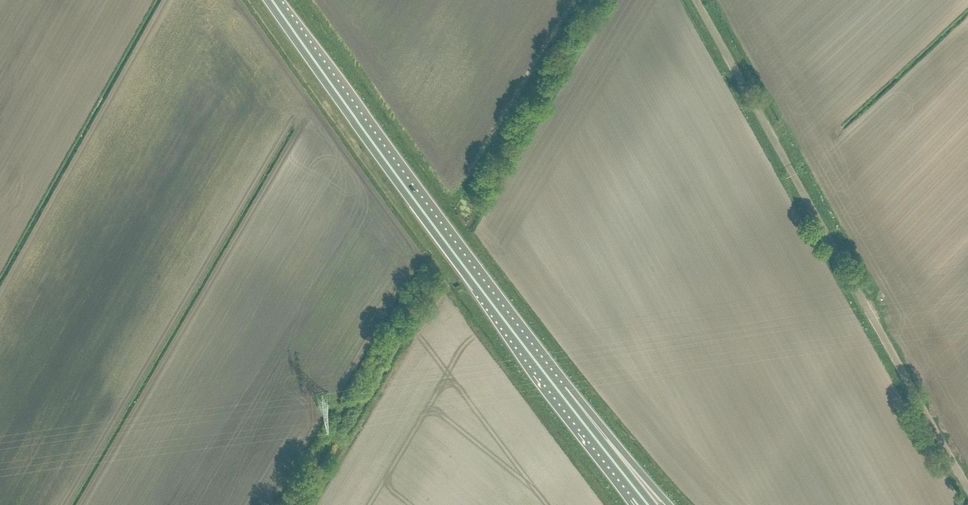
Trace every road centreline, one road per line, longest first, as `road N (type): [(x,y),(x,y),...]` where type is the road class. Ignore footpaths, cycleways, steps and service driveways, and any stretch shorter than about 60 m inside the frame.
road 1 (unclassified): [(967,486),(696,0)]
road 2 (trunk): [(558,388),(273,0)]
road 3 (trunk): [(671,504),(558,388)]
road 4 (trunk): [(637,489),(558,388)]

